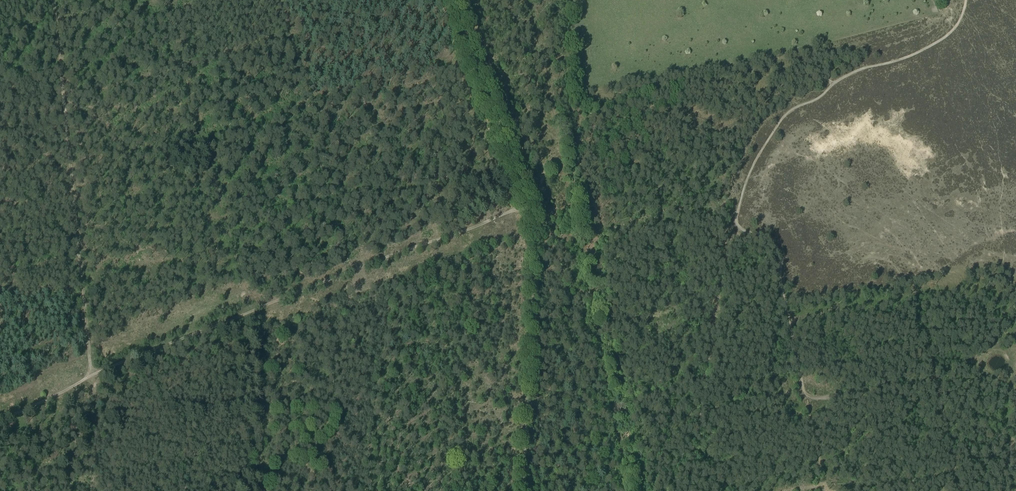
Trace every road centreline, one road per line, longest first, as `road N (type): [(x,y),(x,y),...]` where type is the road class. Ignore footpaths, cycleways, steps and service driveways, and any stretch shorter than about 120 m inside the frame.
road 1 (track): [(966,0),(944,37),(859,69),(785,115),(753,164),(736,219),(746,233),(767,236),(778,248),(805,394),(936,379),(958,490)]
road 2 (track): [(0,419),(118,363),(529,208)]
road 3 (track): [(51,0),(93,374)]
road 4 (track): [(250,312),(166,0)]
road 5 (track): [(529,208),(536,241),(524,490)]
road 6 (track): [(450,0),(529,208)]

